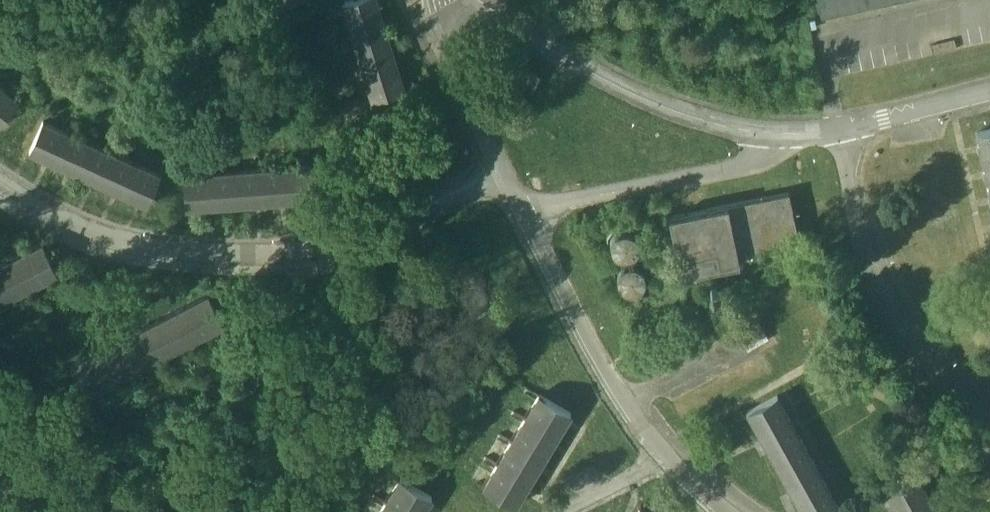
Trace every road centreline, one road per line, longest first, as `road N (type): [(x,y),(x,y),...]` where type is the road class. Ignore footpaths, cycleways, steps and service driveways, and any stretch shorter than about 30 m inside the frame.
road 1 (residential): [(0,189),(87,239),(177,252),(297,248),(406,217),(502,168)]
road 2 (residential): [(989,413),(934,363),(879,282),(843,128)]
road 3 (residential): [(527,214),(601,360),(665,459)]
road 4 (residential): [(773,134),(721,93),(642,63),(534,0)]
road 5 (residential): [(527,214),(760,161),(773,134)]
road 6 (residential): [(433,16),(502,168)]
road 7 (residential): [(989,90),(843,128)]
road 8 (residential): [(665,459),(555,511)]

